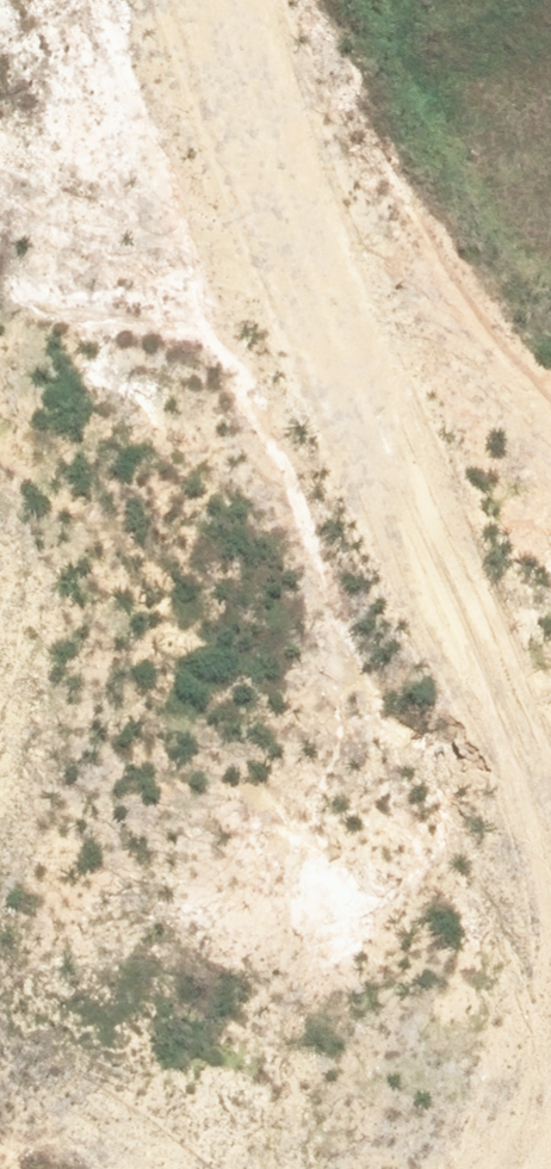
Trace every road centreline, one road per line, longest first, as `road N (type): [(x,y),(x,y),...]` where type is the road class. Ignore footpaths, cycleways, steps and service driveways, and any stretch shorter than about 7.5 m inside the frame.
road 1 (tertiary): [(550,690),(308,443),(212,271),(139,0)]
road 2 (unknown): [(0,797),(350,487),(493,407)]
road 3 (tertiary): [(297,0),(385,228),(493,407),(550,456)]

